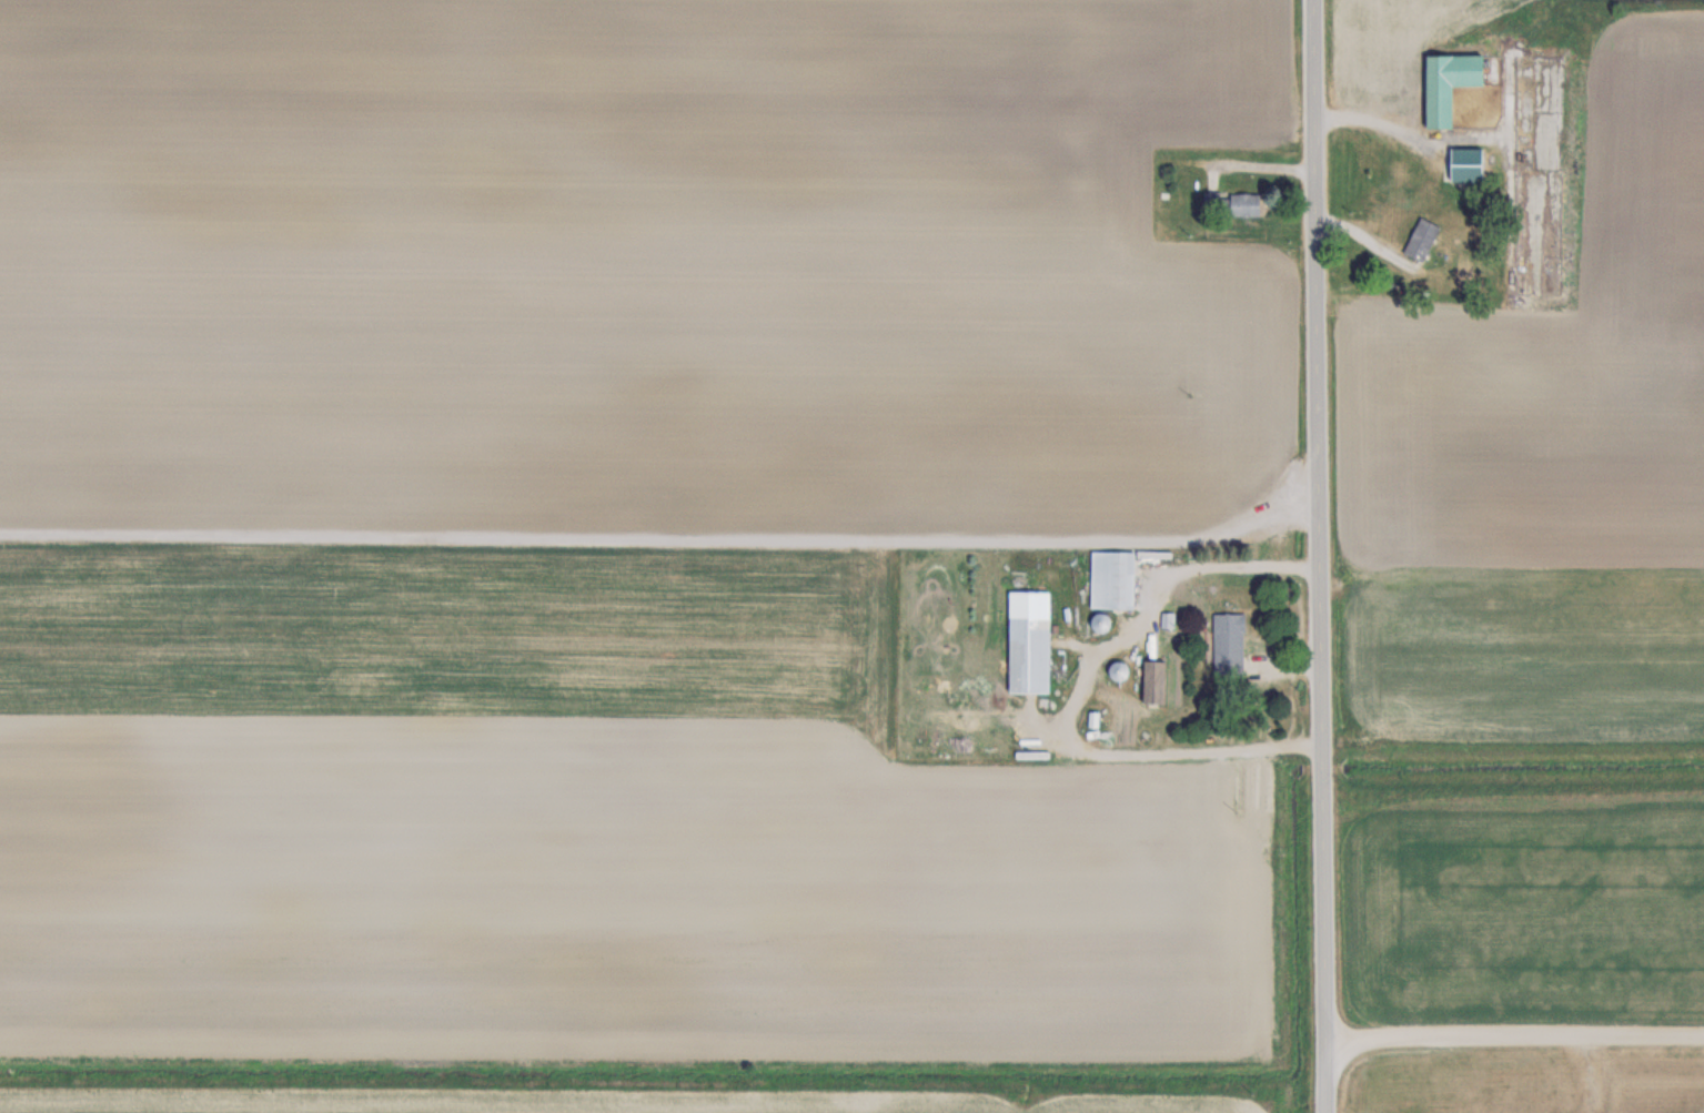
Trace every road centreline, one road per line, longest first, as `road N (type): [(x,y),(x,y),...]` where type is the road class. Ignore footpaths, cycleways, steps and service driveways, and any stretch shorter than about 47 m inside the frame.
road 1 (residential): [(1328,1112),(1320,0)]
road 2 (residential): [(1328,1041),(1703,1034)]

